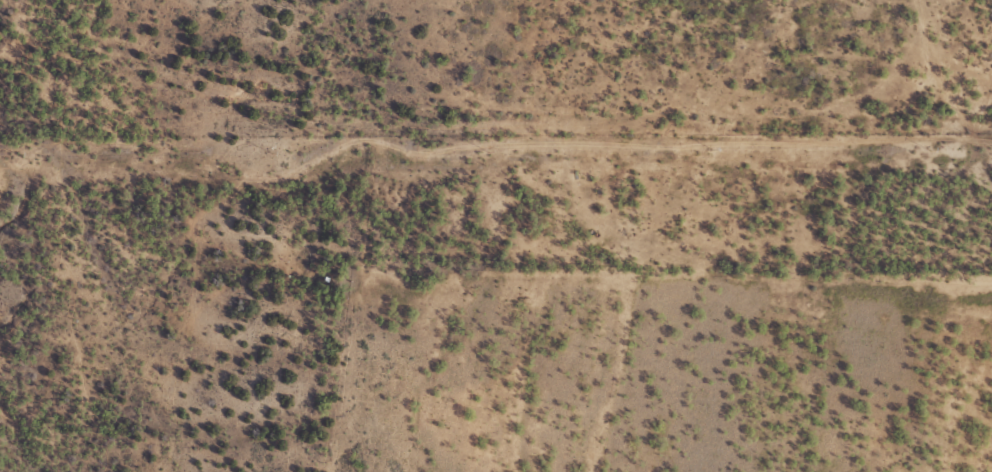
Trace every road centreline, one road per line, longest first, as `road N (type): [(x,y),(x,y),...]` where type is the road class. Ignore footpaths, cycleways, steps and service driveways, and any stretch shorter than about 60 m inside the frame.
road 1 (track): [(991,159),(917,0)]

